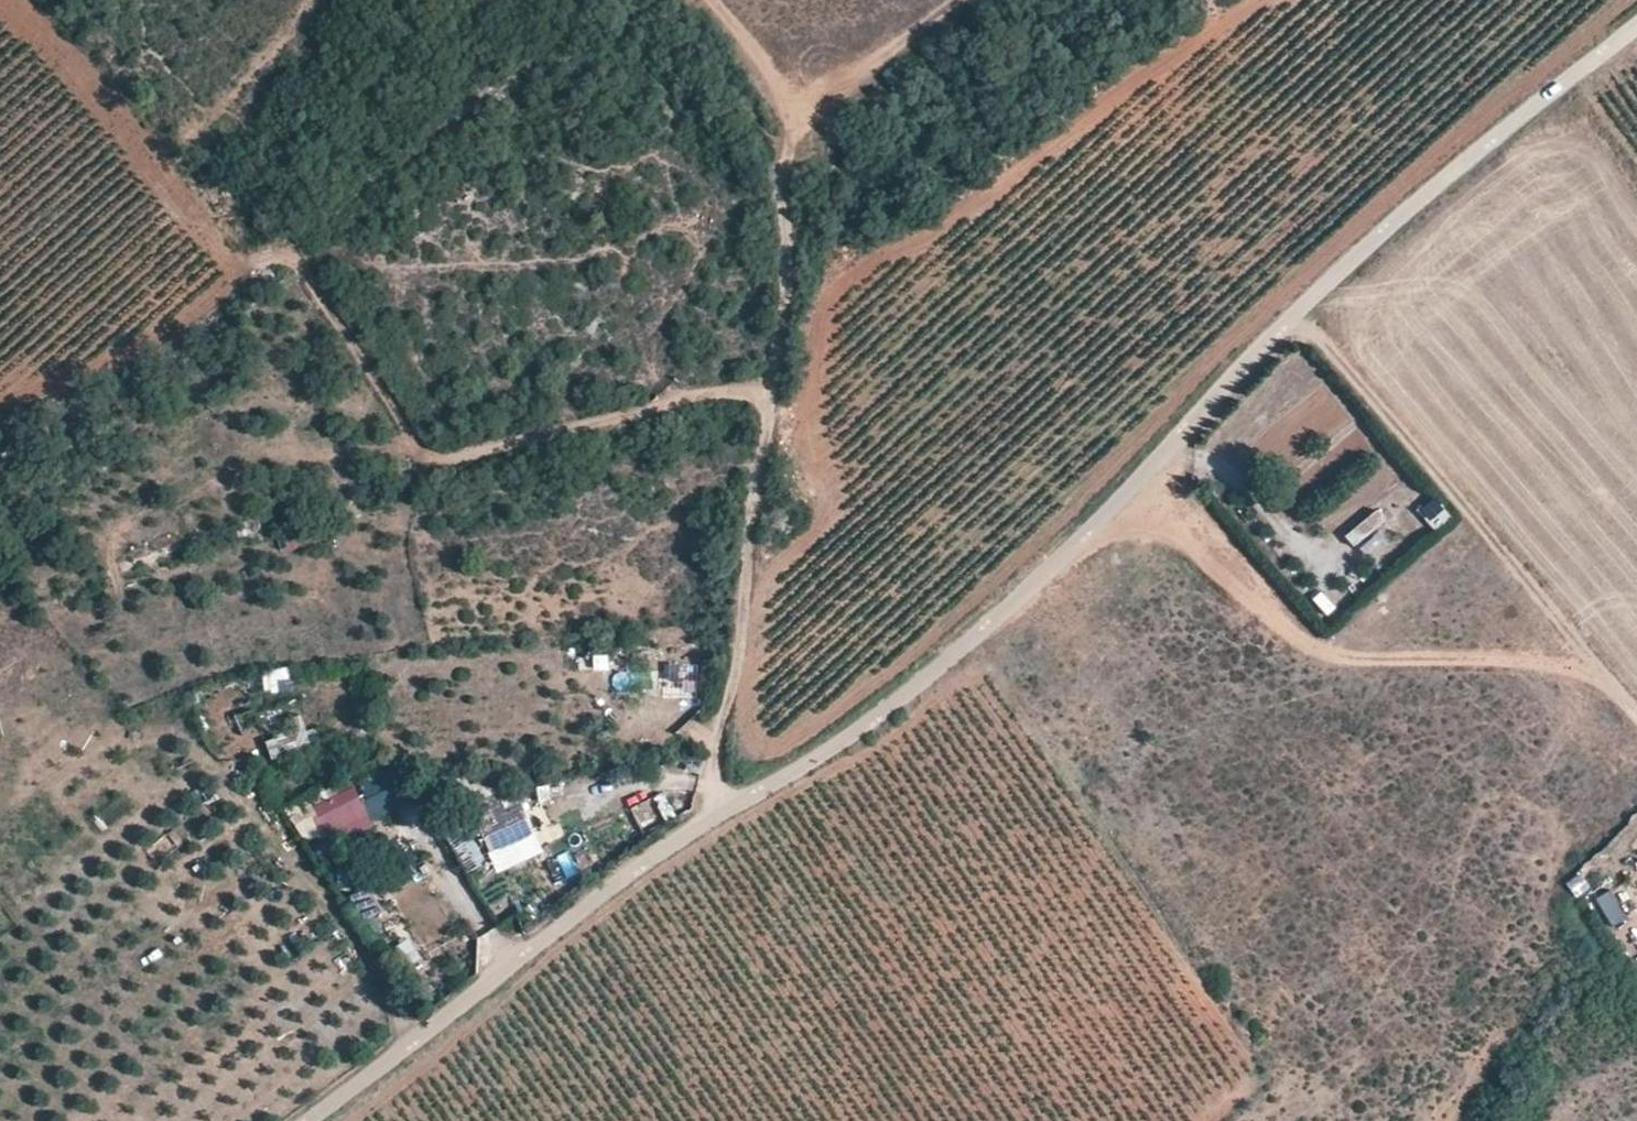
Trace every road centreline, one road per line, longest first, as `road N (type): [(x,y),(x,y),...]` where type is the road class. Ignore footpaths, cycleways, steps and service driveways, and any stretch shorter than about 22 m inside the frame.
road 1 (unclassified): [(1636,27),(1362,253),(955,657),(867,725),(641,869),(309,1120)]
road 2 (track): [(729,811),(716,773),(718,742),(737,676),(754,497),(792,300),(787,195),(794,117)]
road 3 (track): [(254,265),(292,257),(409,438),(437,461),(717,392),(770,402)]
road 4 (track): [(1144,477),(1265,611),(1327,655),(1529,663),(1617,688)]
road 5 (track): [(1298,314),(1636,711)]
road 6 (track): [(794,117),(964,0)]
road 7 (track): [(309,0),(190,136)]
road 8 (track): [(794,117),(701,0)]

